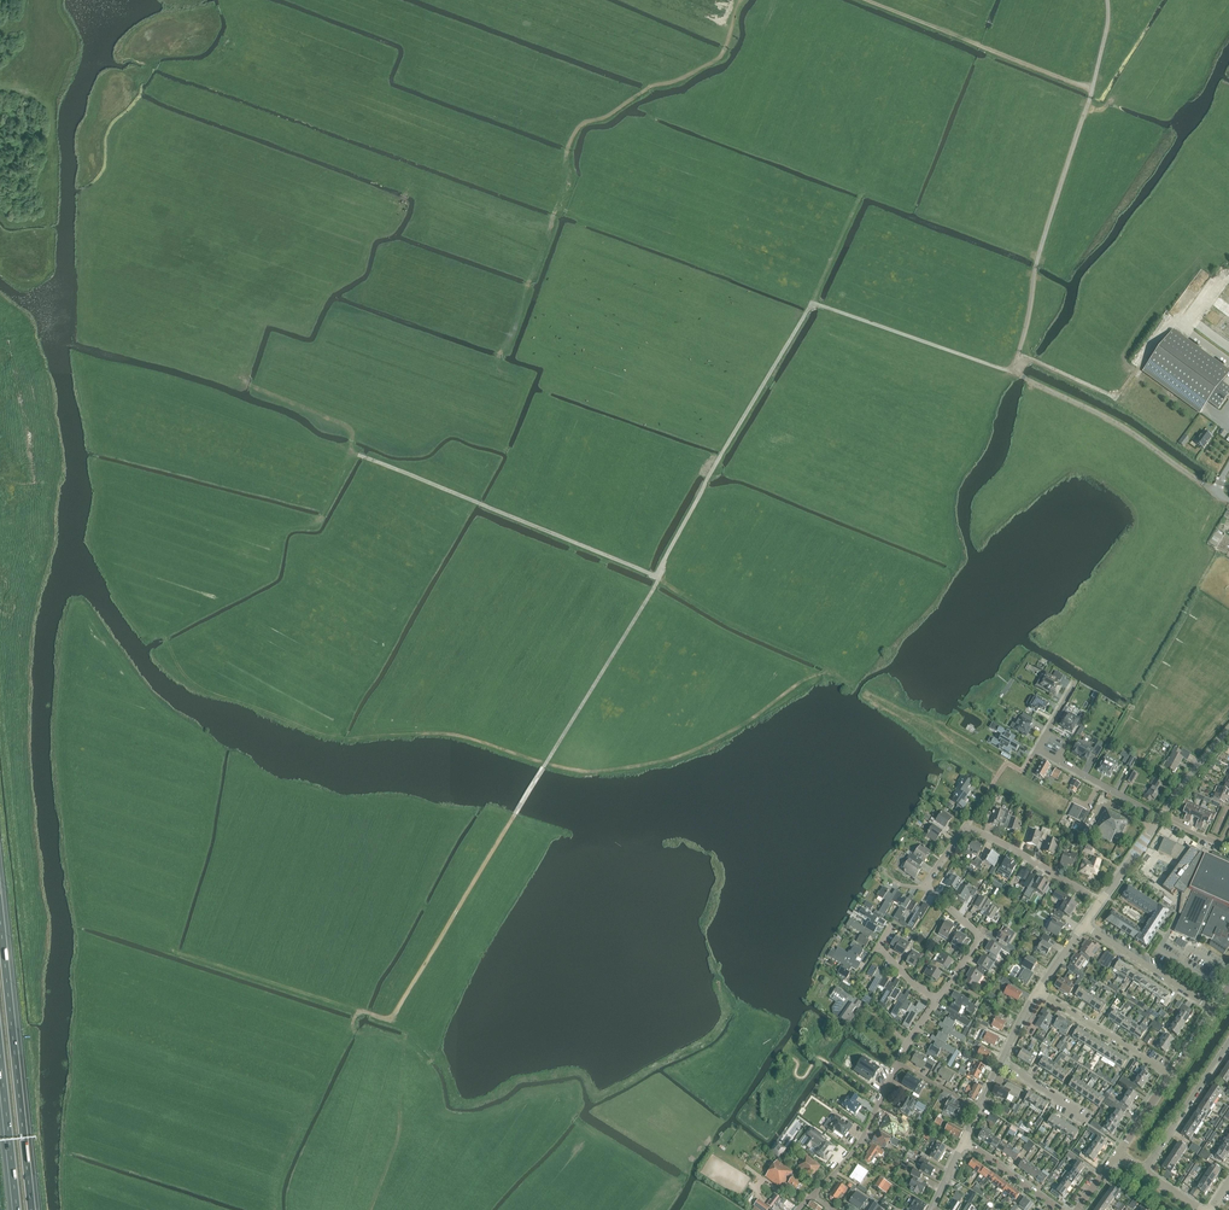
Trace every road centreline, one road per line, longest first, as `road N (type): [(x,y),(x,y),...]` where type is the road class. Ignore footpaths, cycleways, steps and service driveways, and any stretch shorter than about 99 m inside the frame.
road 1 (track): [(242,383),(344,421),(357,455),(658,578),(812,304),(1014,372)]
road 2 (track): [(356,1011),(394,1015),(658,578)]
road 3 (track): [(499,358),(567,191),(567,152),(580,128),(714,62),(741,0)]
road 4 (residential): [(938,1001),(982,937),(926,886),(964,827),(1101,901)]
road 5 (track): [(1018,354),(1035,269),(1093,90),(1107,0)]
road 6 (motorway): [(34,1209),(0,895)]
road 7 (track): [(1018,354),(1116,398),(1172,322),(1228,361)]
road 8 (track): [(866,0),(1093,90)]
road 9 (track): [(852,685),(658,578)]
road 10 (residential): [(1159,816),(1038,750),(1076,681)]
road 11 (track): [(1203,484),(1127,429),(1021,376)]
road 12 (residential): [(812,1198),(863,1138),(898,1062)]
road 13 (residential): [(1171,1073),(1039,990)]
road 14 (residential): [(1213,1010),(1084,926)]
road 15 (residential): [(1144,1172),(1228,1043)]
road 16 (motorway): [(0,1071),(15,1209)]
road 17 (track): [(784,1051),(797,1061),(797,1076),(818,1057),(881,1098)]

